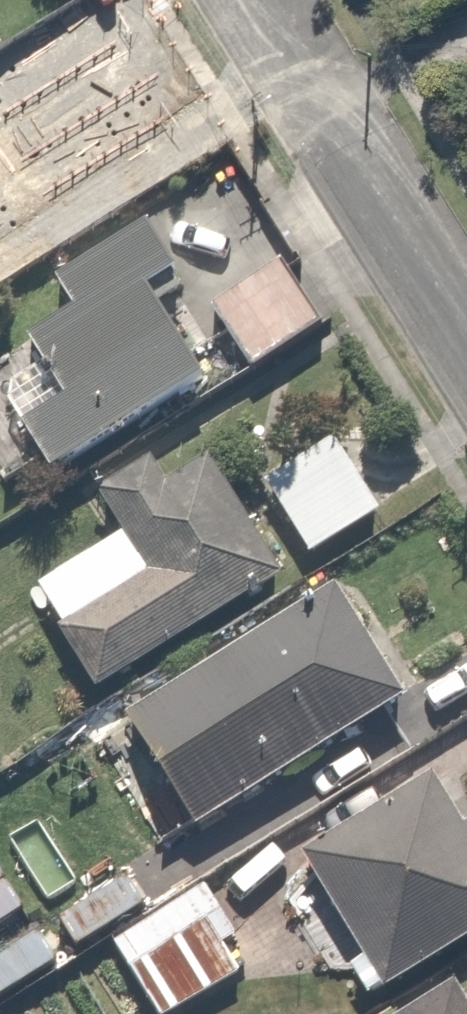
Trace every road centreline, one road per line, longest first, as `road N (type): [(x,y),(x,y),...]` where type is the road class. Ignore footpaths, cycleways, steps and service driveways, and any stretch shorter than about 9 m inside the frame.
road 1 (residential): [(466,341),(250,0)]

